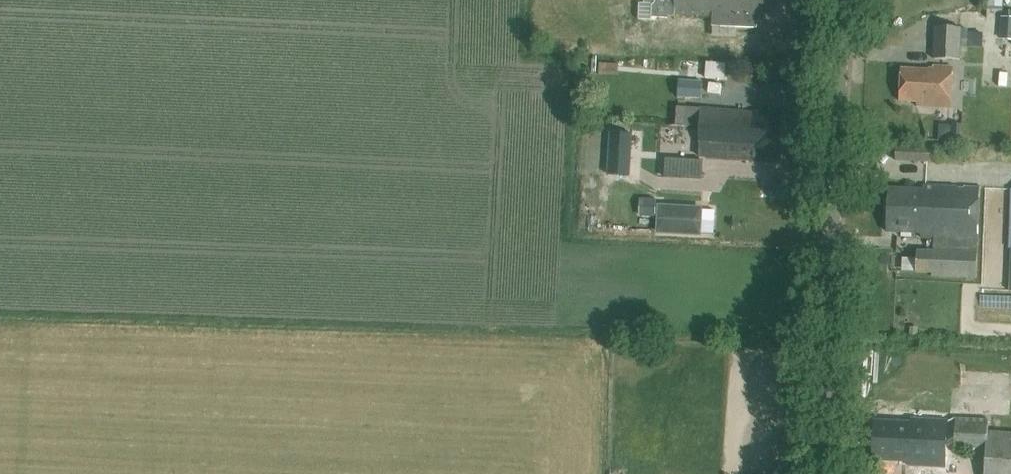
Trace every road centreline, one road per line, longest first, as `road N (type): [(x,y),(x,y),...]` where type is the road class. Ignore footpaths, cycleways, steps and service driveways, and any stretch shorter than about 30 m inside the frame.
road 1 (unclassified): [(820,473),(841,0)]

